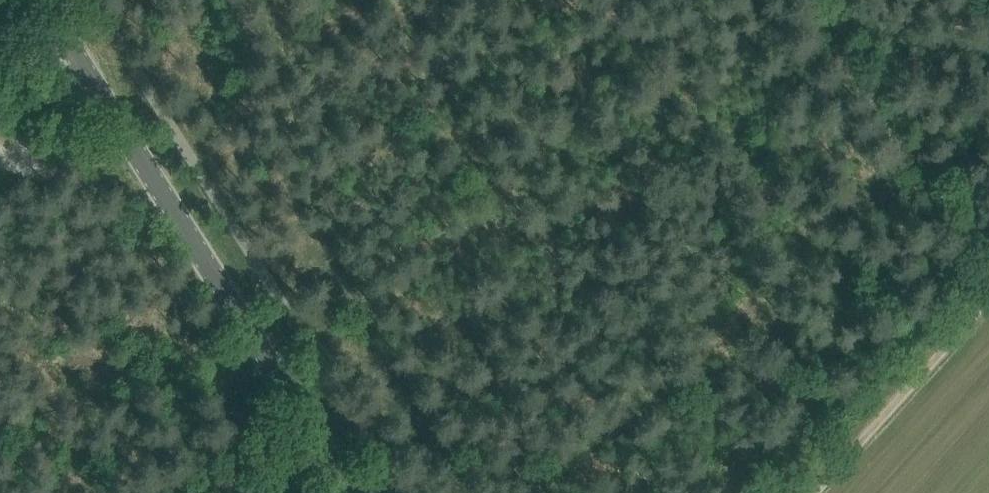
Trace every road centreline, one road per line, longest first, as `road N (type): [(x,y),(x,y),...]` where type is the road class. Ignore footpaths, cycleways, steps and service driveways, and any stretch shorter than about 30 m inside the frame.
road 1 (tertiary): [(352,492),(42,0)]
road 2 (track): [(988,285),(804,0)]
road 3 (track): [(800,492),(988,293)]

